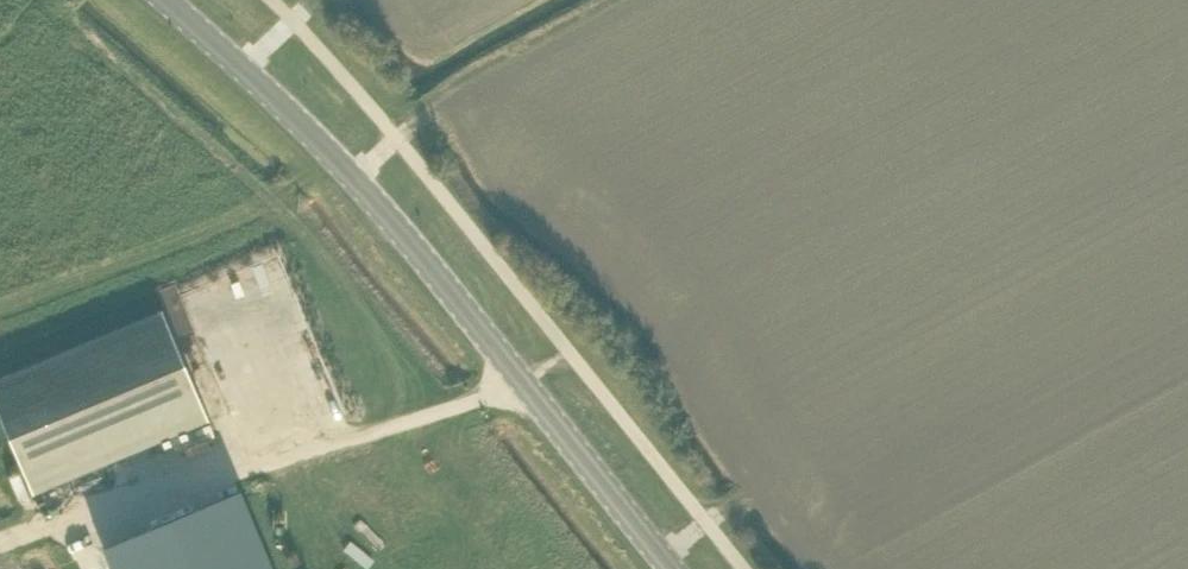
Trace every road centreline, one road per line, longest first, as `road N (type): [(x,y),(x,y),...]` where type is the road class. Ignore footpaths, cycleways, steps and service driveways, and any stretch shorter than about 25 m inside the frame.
road 1 (primary): [(671,568),(412,246),(165,0)]

